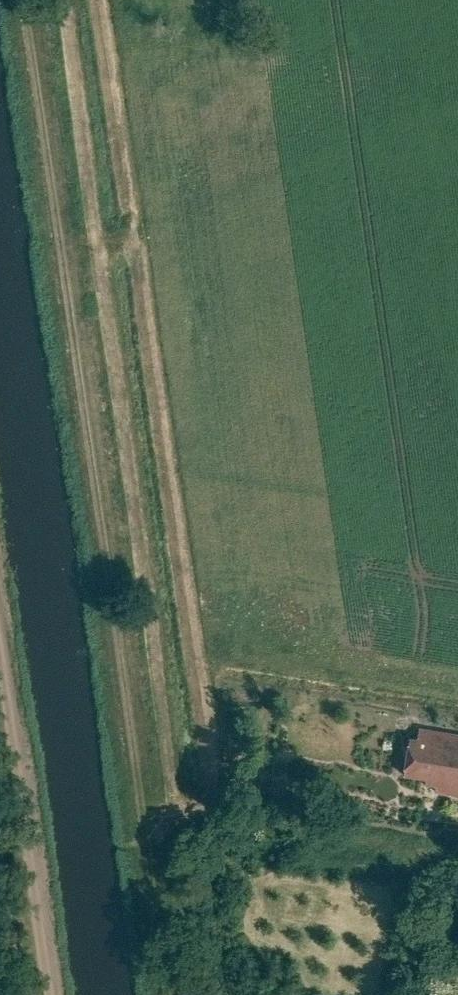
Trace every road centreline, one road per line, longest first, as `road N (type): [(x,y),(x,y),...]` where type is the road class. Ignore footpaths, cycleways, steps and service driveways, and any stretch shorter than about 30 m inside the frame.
road 1 (track): [(169,994),(26,0)]
road 2 (track): [(0,600),(57,994)]

